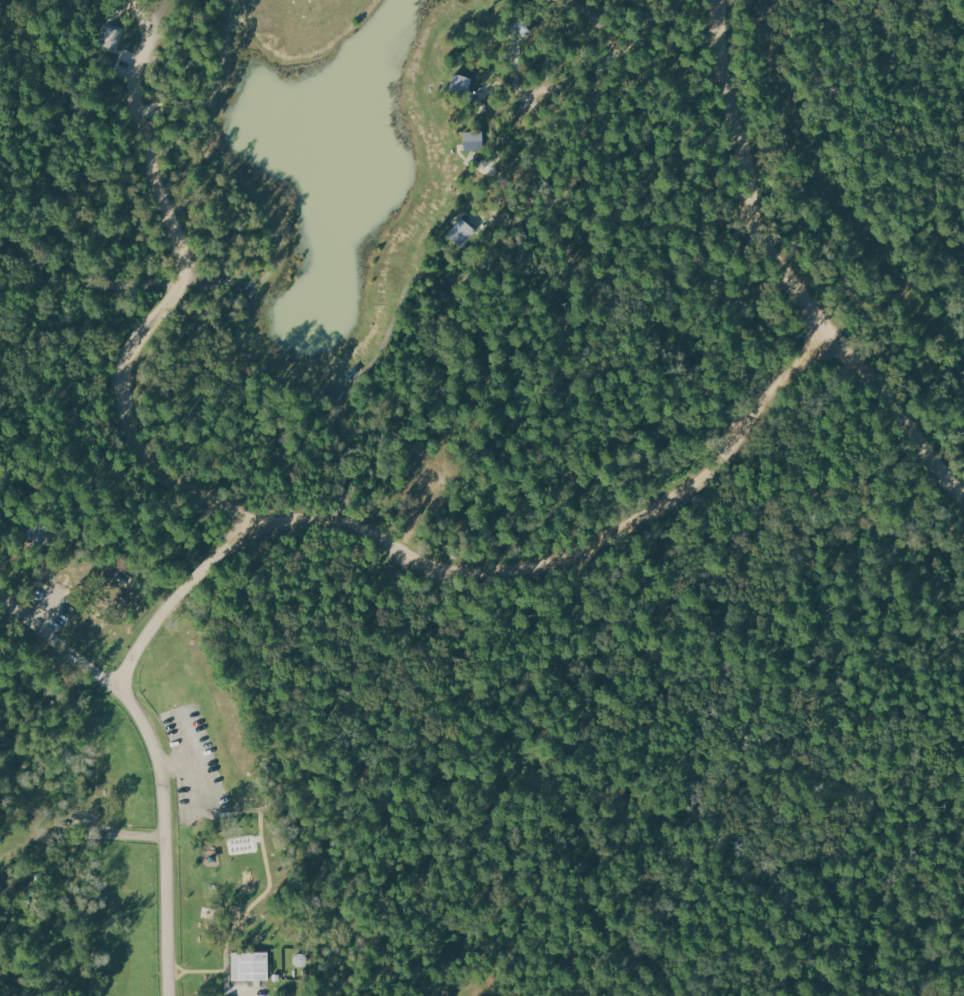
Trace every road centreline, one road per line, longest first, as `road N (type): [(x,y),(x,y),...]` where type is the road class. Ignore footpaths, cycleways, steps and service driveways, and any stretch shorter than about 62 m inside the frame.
road 1 (residential): [(828,328),(766,387),(710,474),(619,542),(566,559),(458,572),(348,522),(320,519),(261,530),(214,560)]
road 2 (residential): [(130,0),(149,40),(134,95),(185,268),(161,318),(122,368),(127,419),(150,461),(261,530)]
road 3 (residential): [(719,0),(722,66),(766,241),(963,502)]
road 4 (residential): [(176,597),(116,685),(150,723),(169,802),(171,995)]

